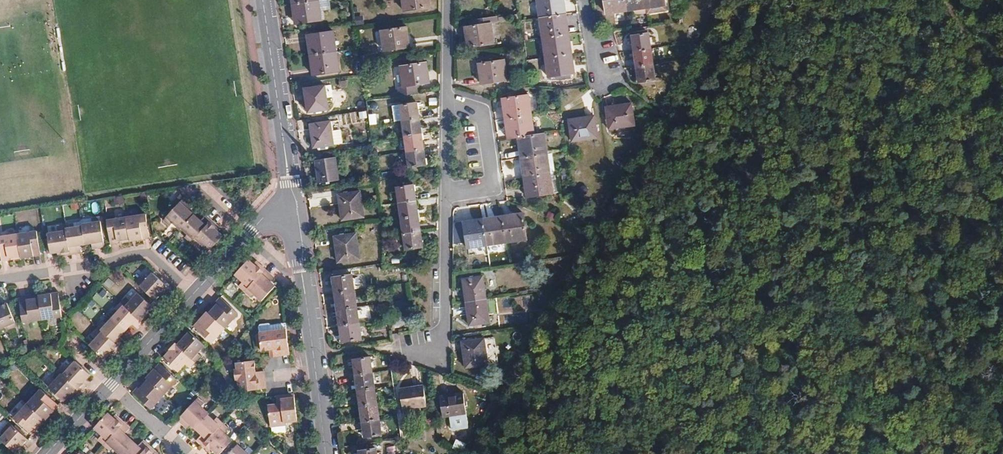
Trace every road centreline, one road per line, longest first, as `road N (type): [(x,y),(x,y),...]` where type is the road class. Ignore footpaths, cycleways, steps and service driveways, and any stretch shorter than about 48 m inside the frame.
road 1 (track): [(746,0),(670,123),(625,259)]
road 2 (tertiary): [(294,213),(325,453)]
road 3 (residential): [(262,0),(294,213)]
road 4 (residential): [(0,279),(148,253),(194,293)]
road 5 (residential): [(447,198),(504,191),(492,118),(447,97)]
road 6 (residential): [(443,342),(447,198)]
road 7 (tertiary): [(294,213),(268,217),(194,293)]
road 8 (tertiary): [(194,293),(110,391)]

